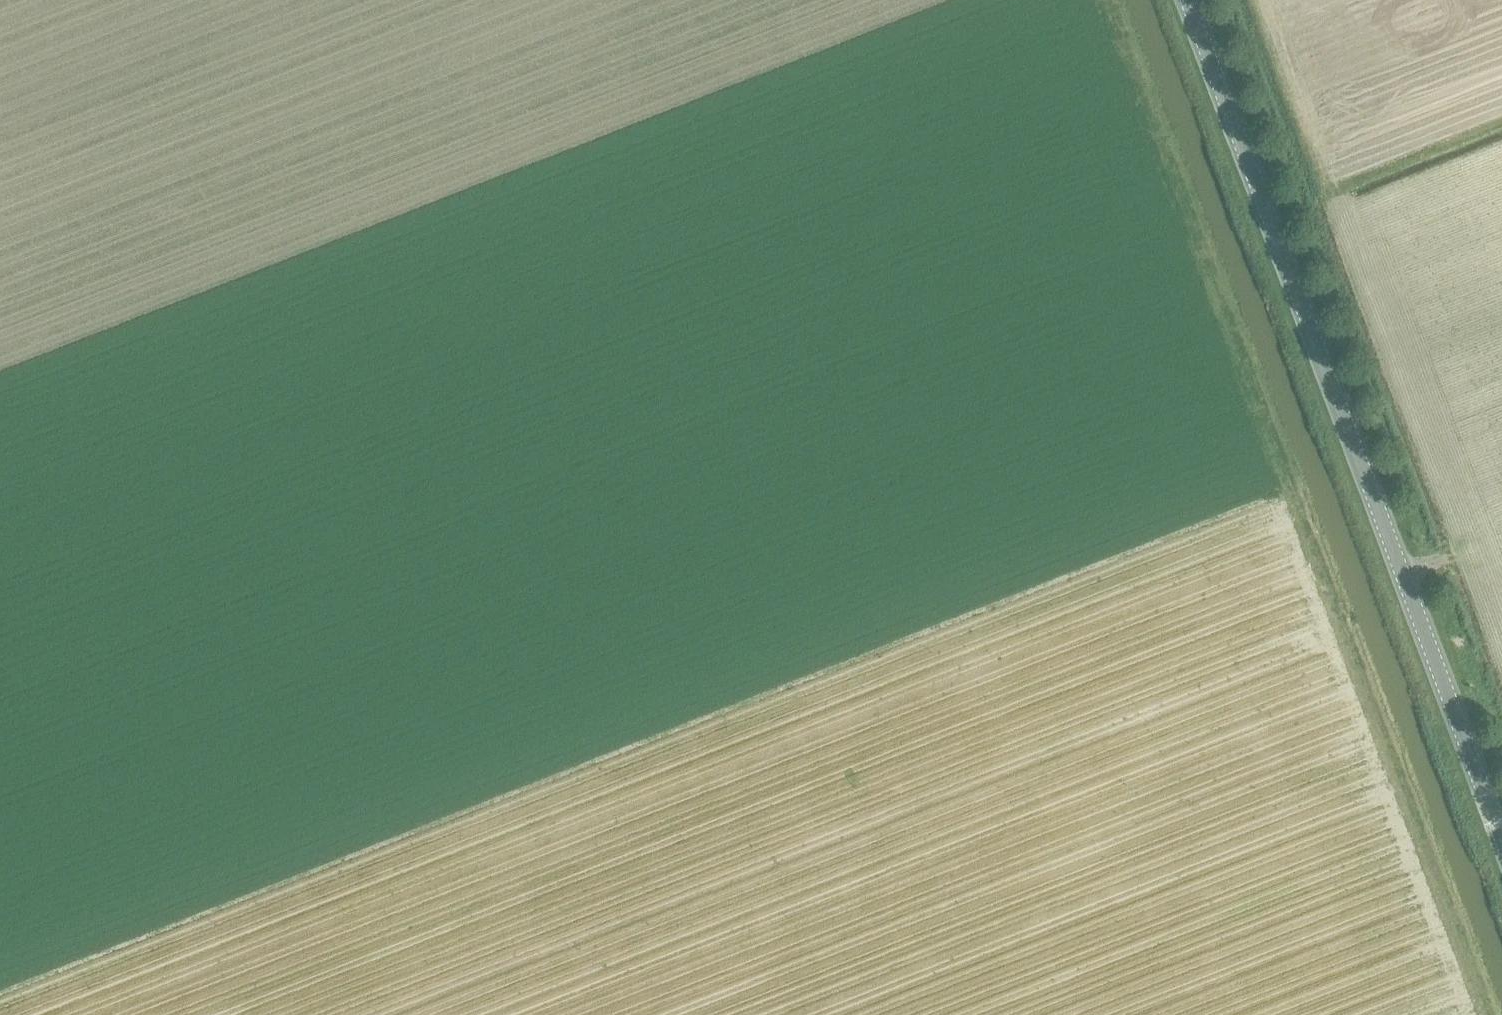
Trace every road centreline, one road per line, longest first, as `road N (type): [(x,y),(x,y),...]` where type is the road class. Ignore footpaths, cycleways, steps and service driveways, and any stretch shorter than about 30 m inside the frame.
road 1 (tertiary): [(1501,836),(1188,0)]

